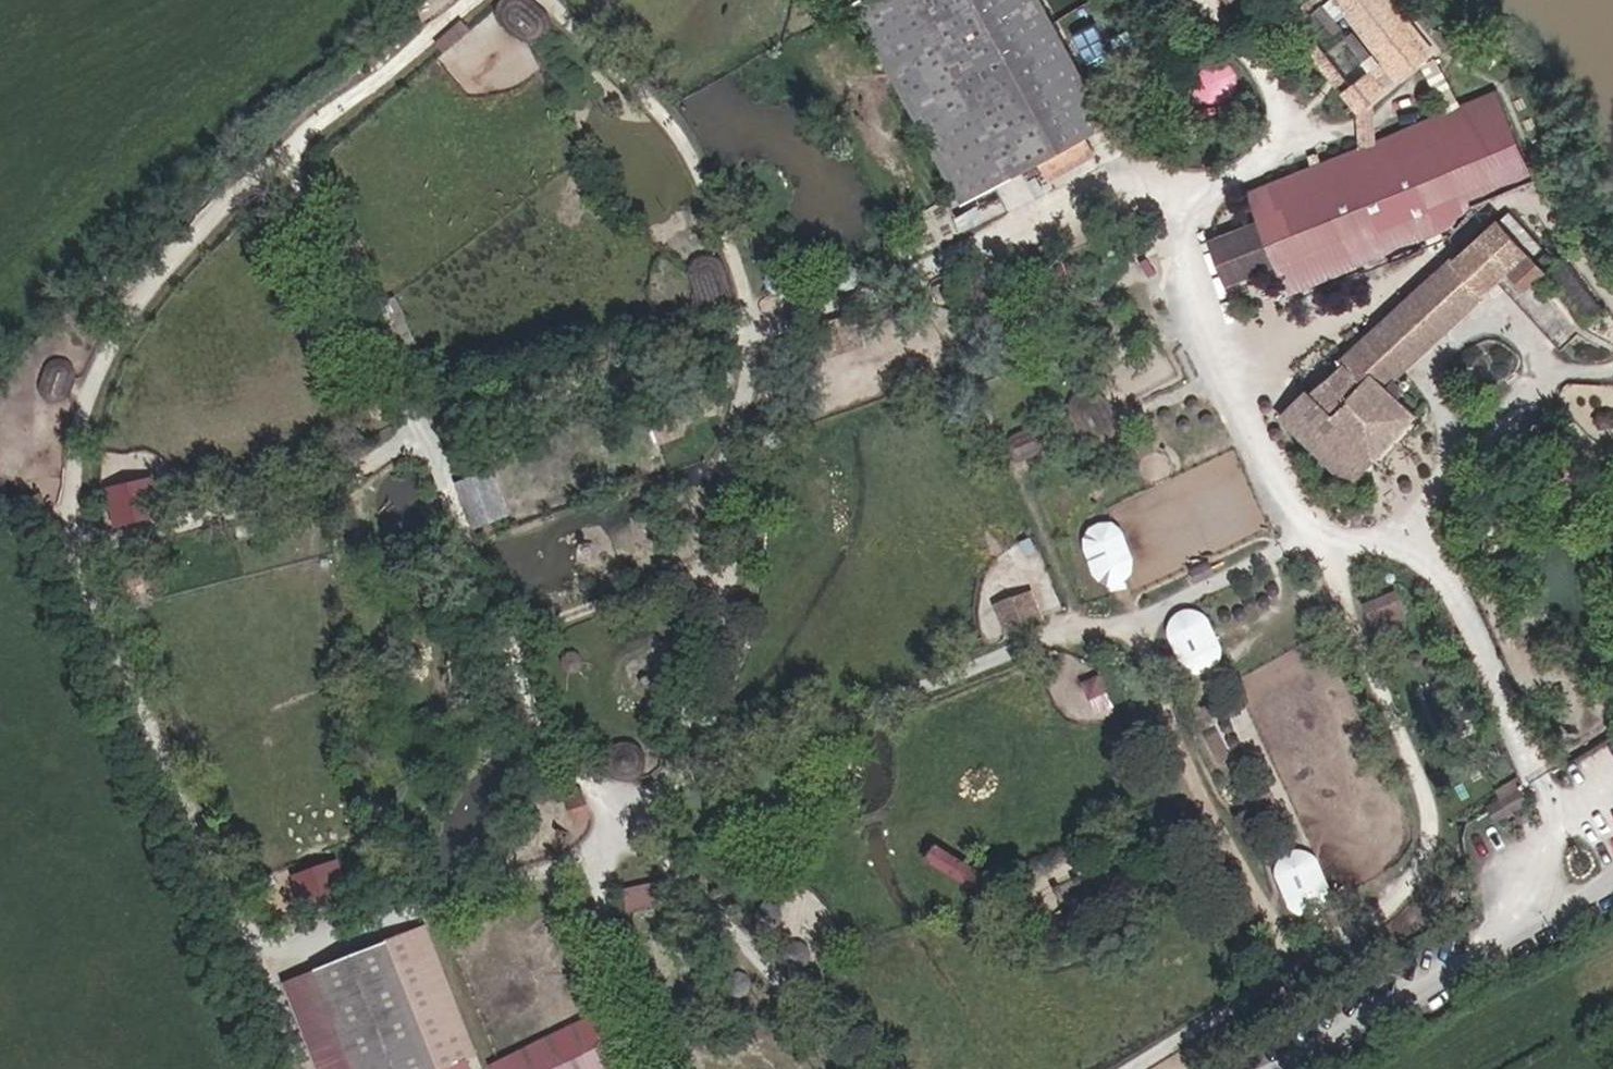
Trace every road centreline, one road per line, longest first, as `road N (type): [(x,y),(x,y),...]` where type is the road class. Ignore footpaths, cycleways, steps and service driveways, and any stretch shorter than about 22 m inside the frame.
road 1 (track): [(287,149),(430,443),(544,729),(630,813),(1048,639),(1129,623),(1311,537)]
road 2 (track): [(473,0),(287,149),(128,323),(92,403),(82,481),(90,555),(304,1068)]
road 3 (track): [(547,0),(671,127),(714,199),(744,298),(745,401),(729,445),(736,555),(700,687),(630,813),(603,888),(604,922),(660,1068)]
road 4 (track): [(90,555),(1162,200)]
road 5 (track): [(261,965),(579,848),(630,813),(853,1068)]
road 6 (track): [(1132,1068),(1406,893),(1434,834),(1424,779),(1311,537)]
road 7 (track): [(1612,301),(1527,193),(1239,379),(1311,537)]
road 8 (track): [(1568,812),(1416,532),(1458,424),(1569,365),(1612,366)]
road 9 (track): [(1239,379),(1162,200),(1309,134),(1194,0)]
road 10 (track): [(1129,623),(1298,963)]
road 11 (unclassified): [(1612,881),(1295,1068)]

